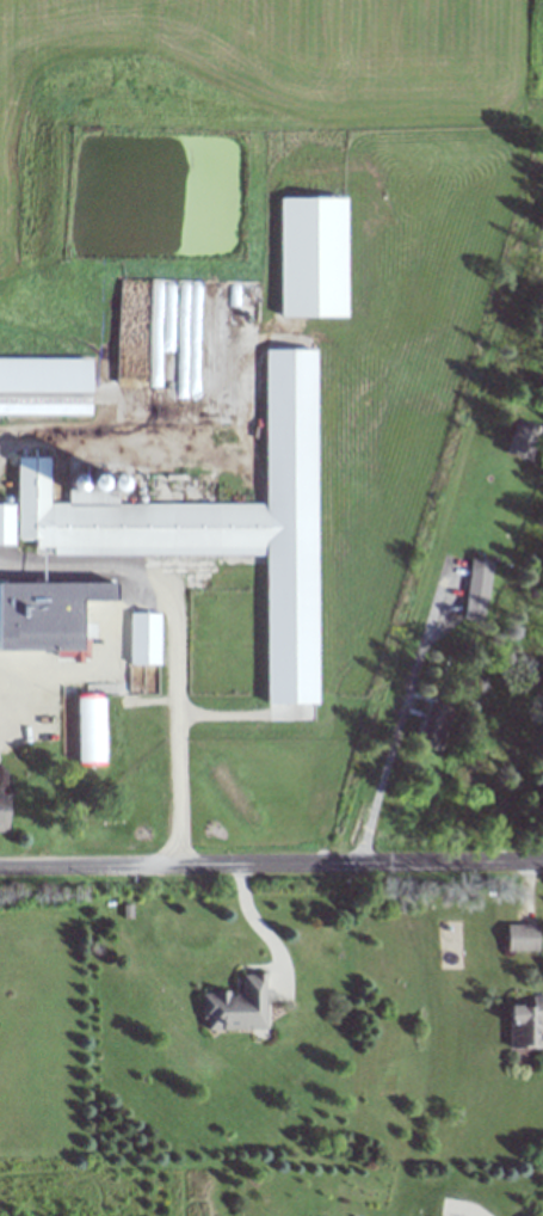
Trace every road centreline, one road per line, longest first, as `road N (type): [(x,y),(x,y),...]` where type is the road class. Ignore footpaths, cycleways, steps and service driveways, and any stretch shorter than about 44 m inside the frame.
road 1 (residential): [(0,864),(542,860)]

